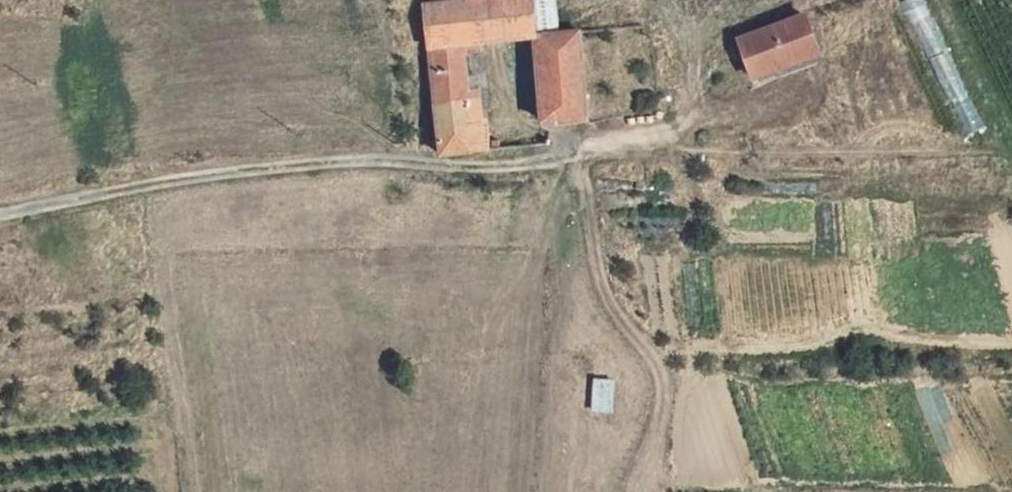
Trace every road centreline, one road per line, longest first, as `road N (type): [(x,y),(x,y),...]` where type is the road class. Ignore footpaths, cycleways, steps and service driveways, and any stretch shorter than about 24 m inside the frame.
road 1 (track): [(627,491),(663,398),(657,361),(626,330),(599,277),(584,186),(560,161),(504,170),(361,161),(188,181),(0,216)]
road 2 (track): [(560,161),(683,143),(1011,155)]

